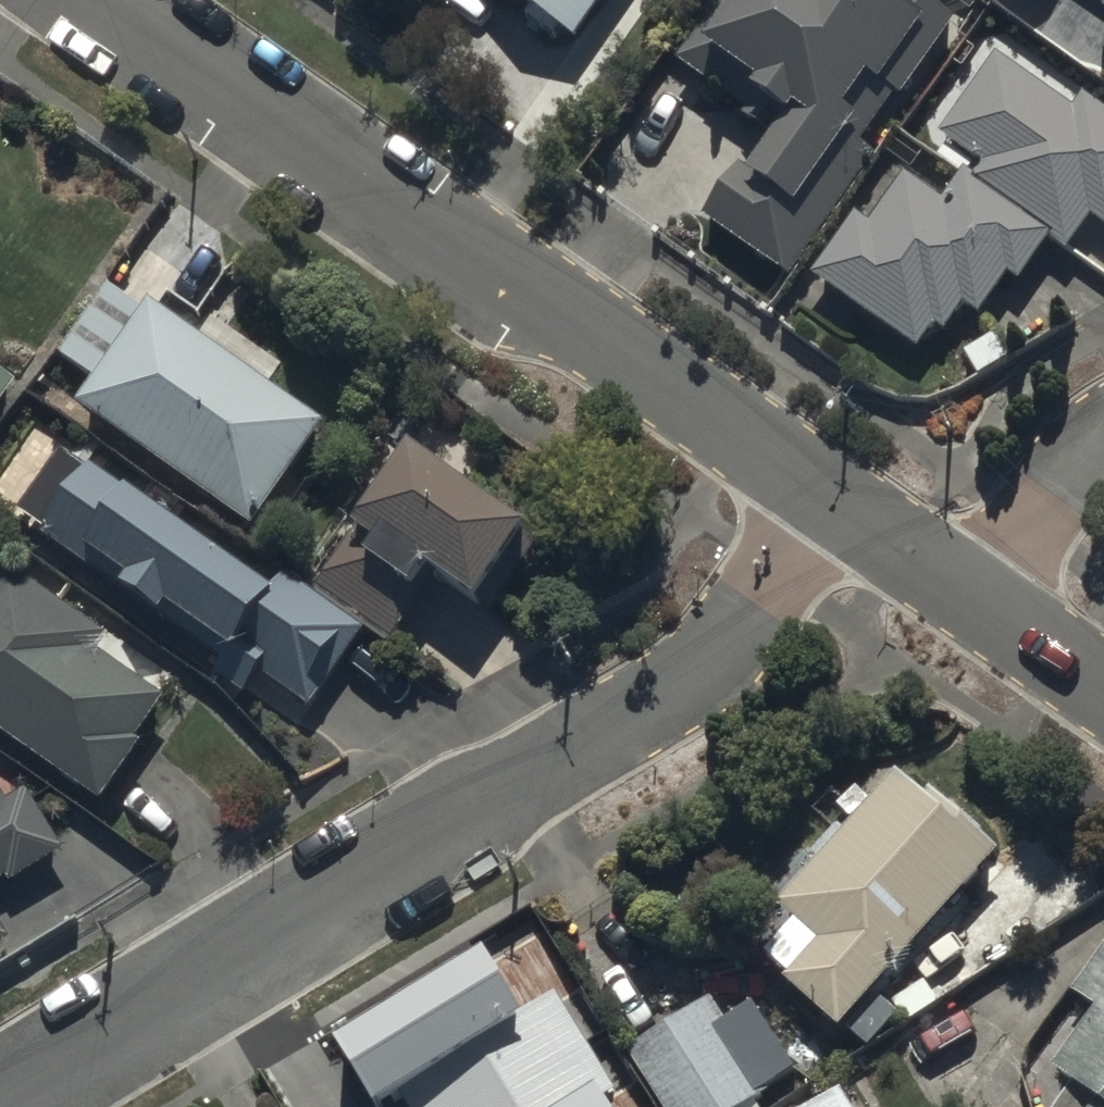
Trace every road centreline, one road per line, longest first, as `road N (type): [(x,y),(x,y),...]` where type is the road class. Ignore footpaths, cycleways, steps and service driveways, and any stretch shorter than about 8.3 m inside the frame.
road 1 (residential): [(0,1095),(623,723),(742,623),(846,518)]
road 2 (tertiary): [(112,0),(846,518)]
road 3 (residential): [(982,606),(1030,523),(1103,438)]
road 4 (residential): [(846,518),(982,606)]
road 5 (residential): [(982,606),(1103,686)]

